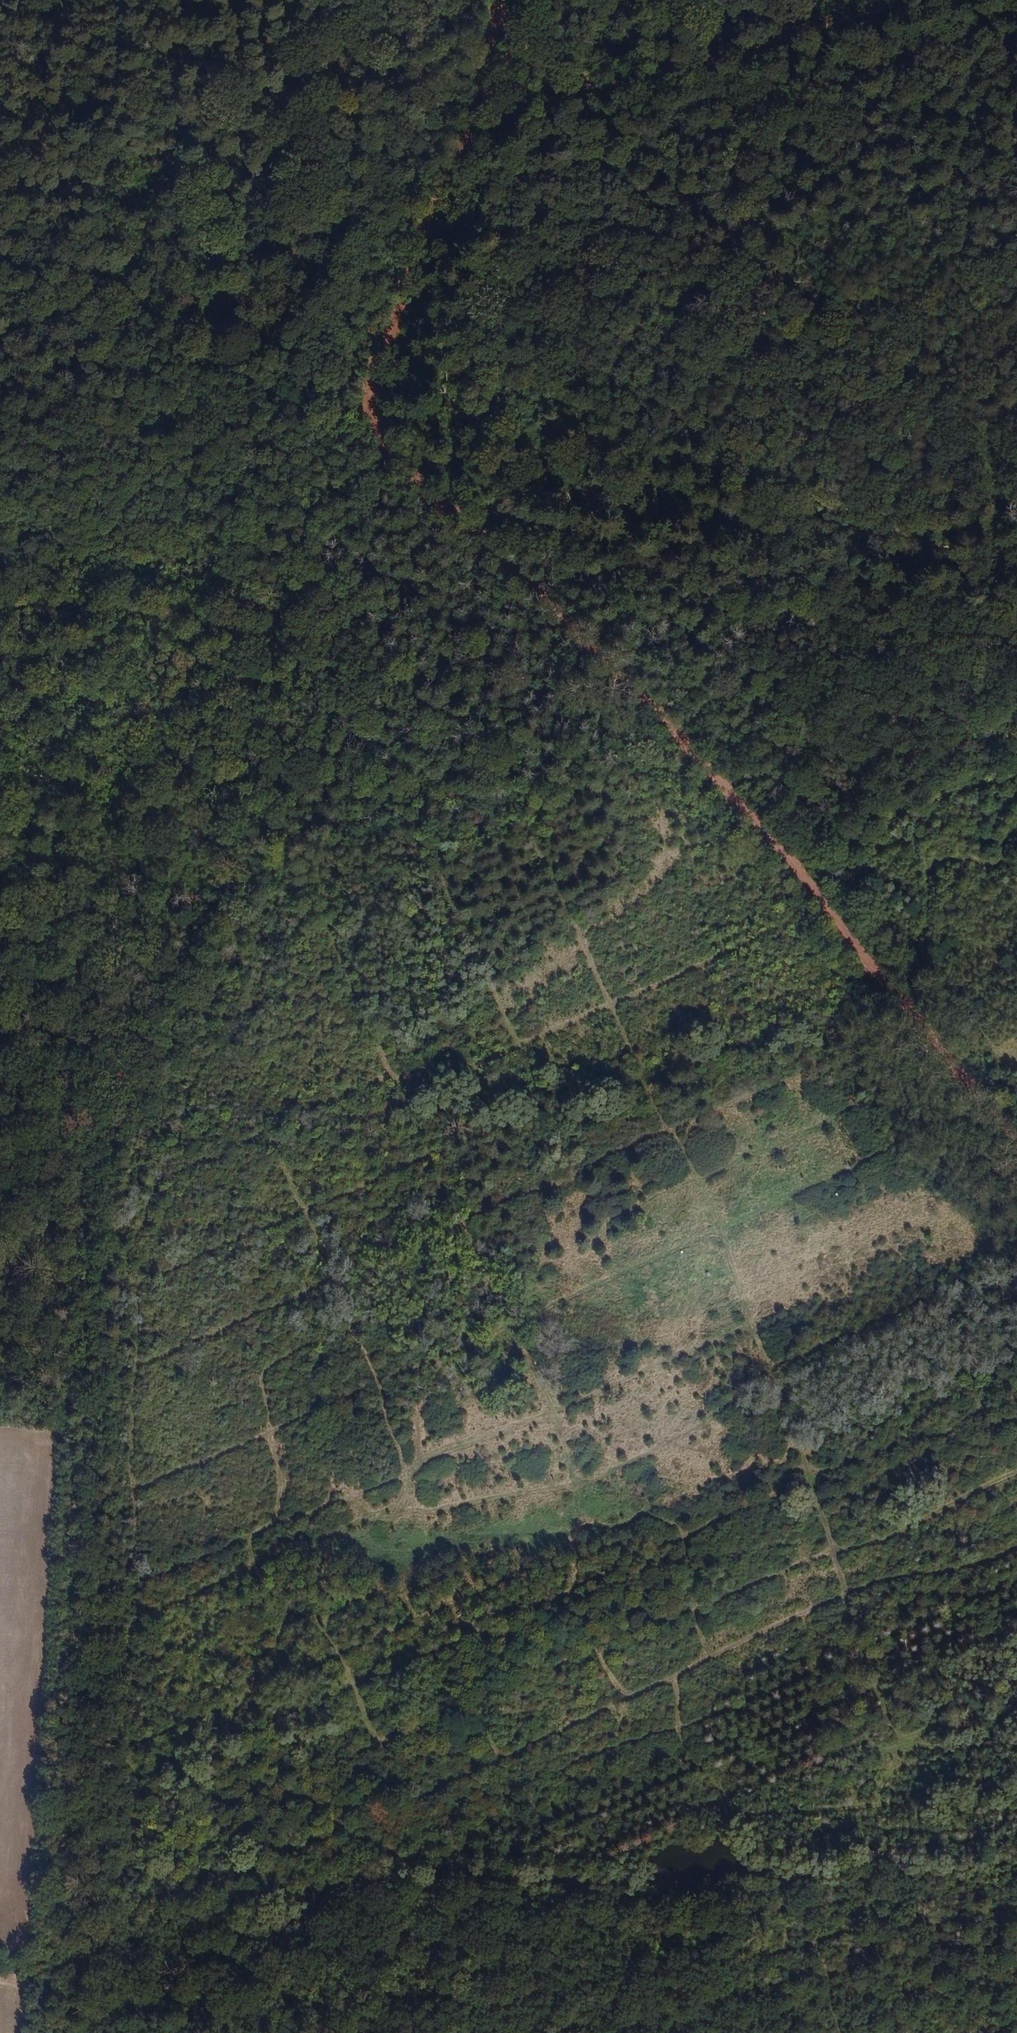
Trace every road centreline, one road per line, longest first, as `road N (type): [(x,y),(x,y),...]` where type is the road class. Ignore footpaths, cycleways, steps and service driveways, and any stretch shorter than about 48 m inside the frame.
road 1 (track): [(42,2032),(54,1974),(106,1141),(246,907),(268,776),(327,629),(346,483),(369,420)]
road 2 (track): [(54,1974),(148,1991),(386,1986),(1016,1889)]
road 3 (track): [(419,471),(583,622),(1016,1124)]
road 4 (track): [(472,0),(369,420),(419,471)]
road 5 (track): [(457,65),(481,78),(521,77),(822,0)]
road 6 (track): [(0,996),(90,961),(184,1013)]

